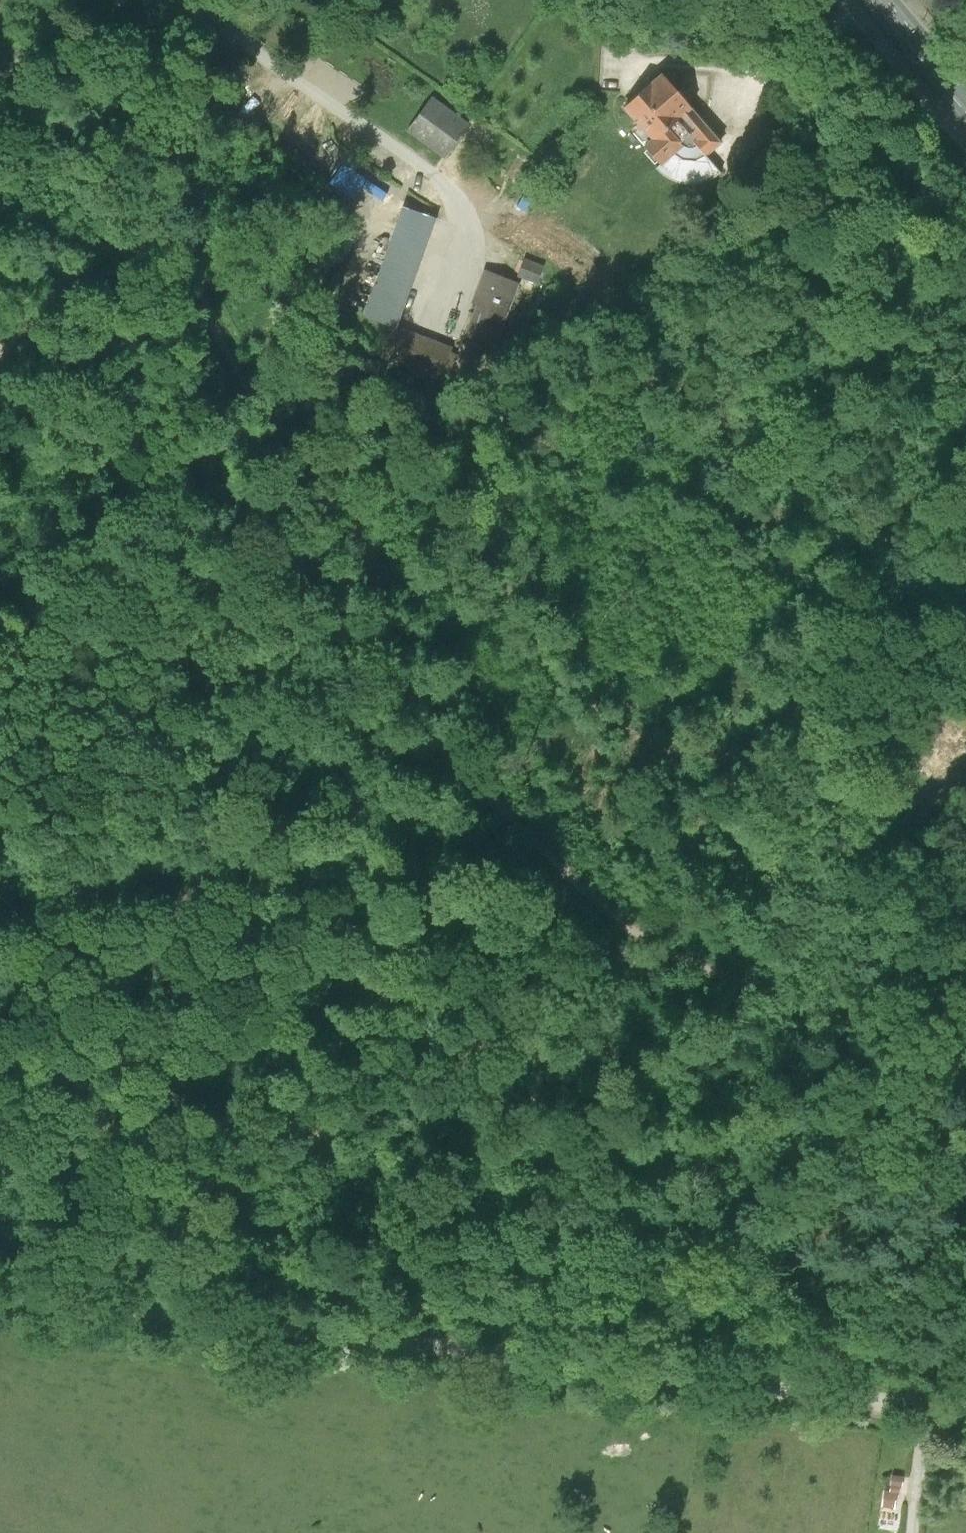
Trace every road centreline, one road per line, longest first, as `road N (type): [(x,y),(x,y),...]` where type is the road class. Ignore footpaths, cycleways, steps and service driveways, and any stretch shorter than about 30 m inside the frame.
road 1 (residential): [(0,1296),(707,1381),(965,1420)]
road 2 (track): [(158,170),(108,247),(0,354)]
road 3 (track): [(230,24),(158,170)]
road 4 (primary): [(878,0),(965,102)]

